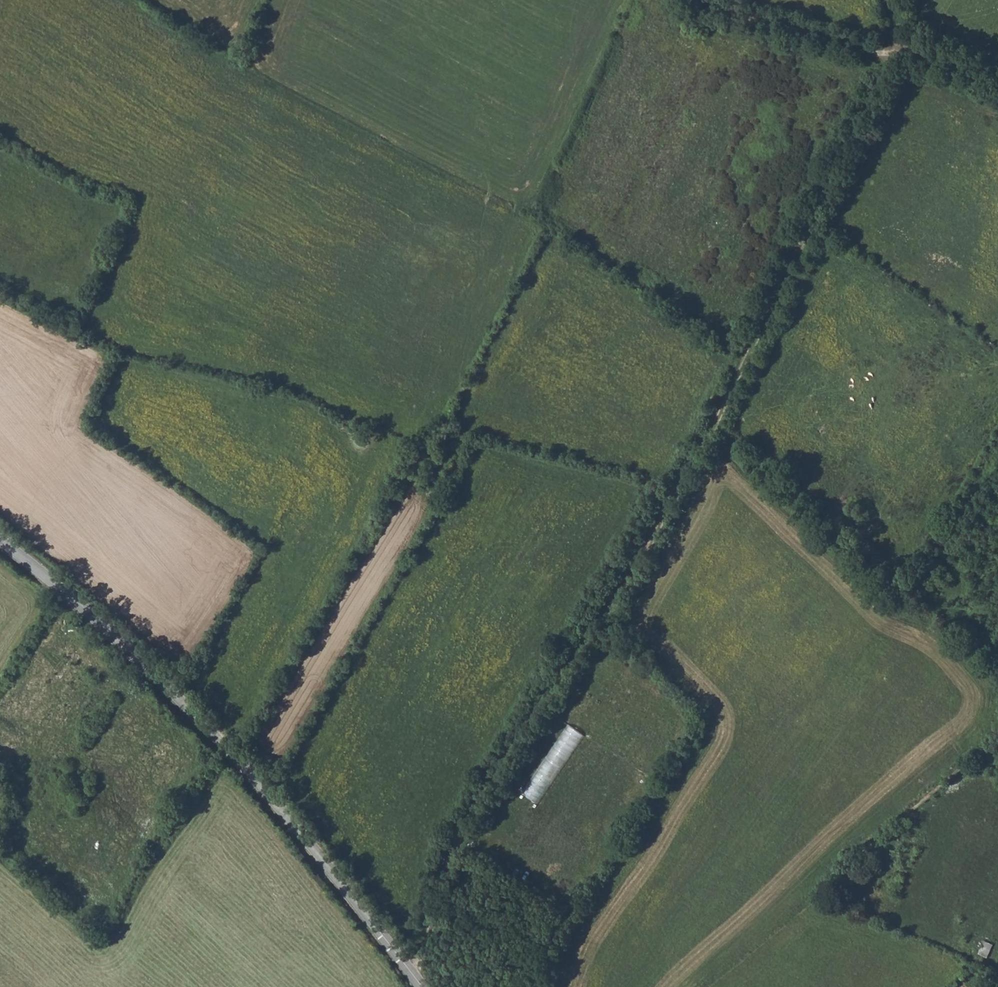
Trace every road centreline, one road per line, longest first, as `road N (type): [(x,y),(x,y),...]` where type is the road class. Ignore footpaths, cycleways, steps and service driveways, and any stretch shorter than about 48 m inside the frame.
road 1 (track): [(895,0),(902,51),(680,496),(463,829),(415,978)]
road 2 (tertiary): [(422,986),(195,712),(109,627),(0,540)]
road 3 (track): [(897,60),(718,12),(700,0)]

